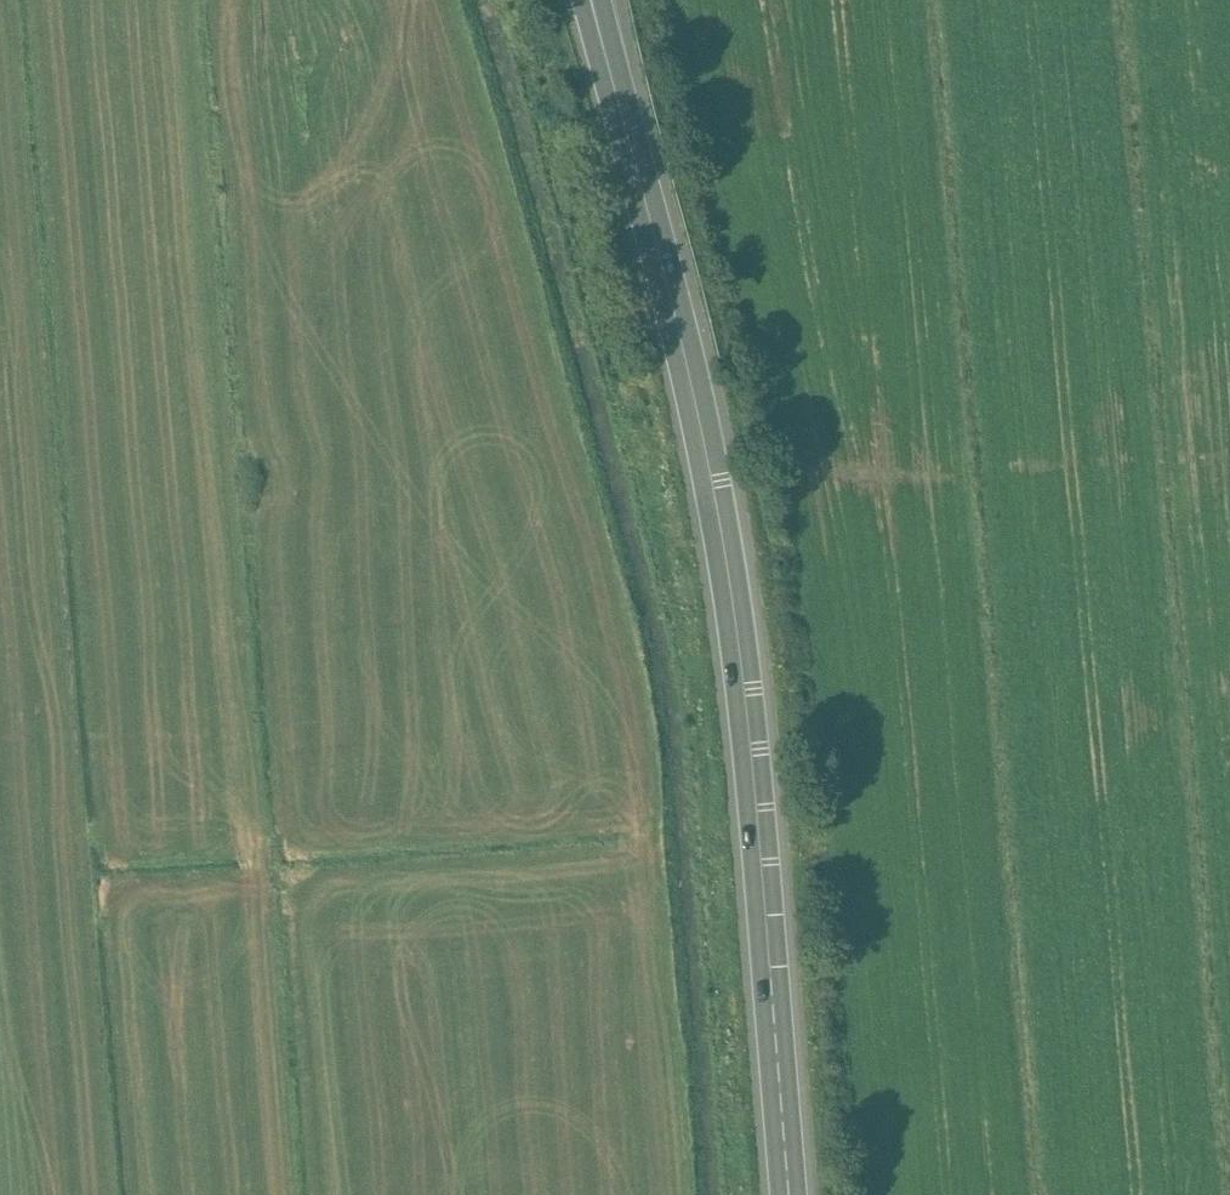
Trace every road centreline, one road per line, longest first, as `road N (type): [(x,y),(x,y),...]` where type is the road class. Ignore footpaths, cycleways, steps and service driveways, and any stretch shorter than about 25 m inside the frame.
road 1 (primary): [(793,1194),(722,536),(664,266),(593,0)]

